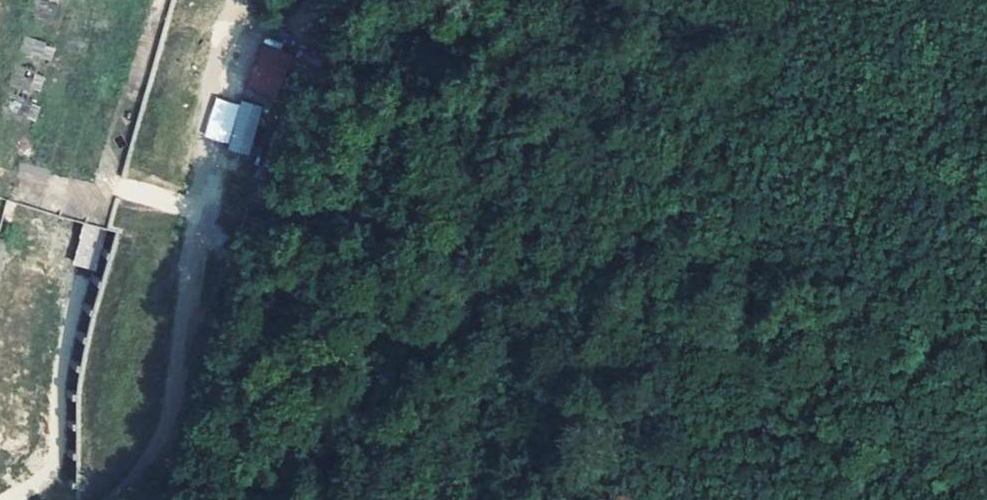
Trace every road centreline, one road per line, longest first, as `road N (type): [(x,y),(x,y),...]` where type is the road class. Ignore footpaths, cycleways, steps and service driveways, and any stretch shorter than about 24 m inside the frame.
road 1 (track): [(242,0),(192,202),(165,417),(150,454),(106,499)]

